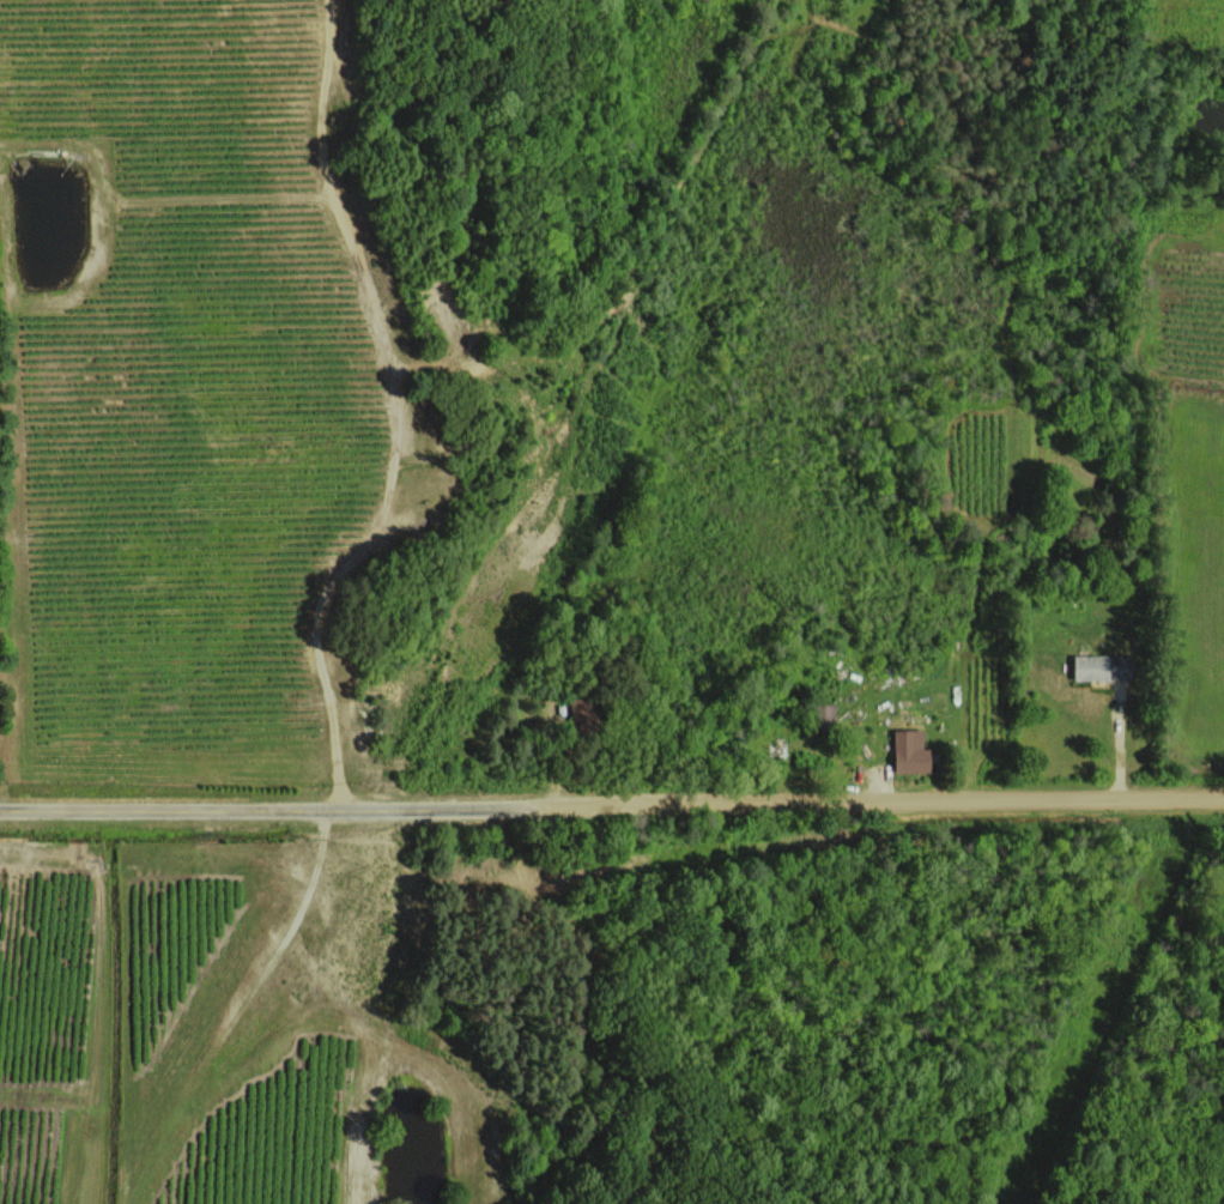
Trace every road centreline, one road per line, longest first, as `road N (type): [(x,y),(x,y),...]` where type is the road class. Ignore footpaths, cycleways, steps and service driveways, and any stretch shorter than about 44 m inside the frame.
road 1 (residential): [(0,806),(1223,800)]

